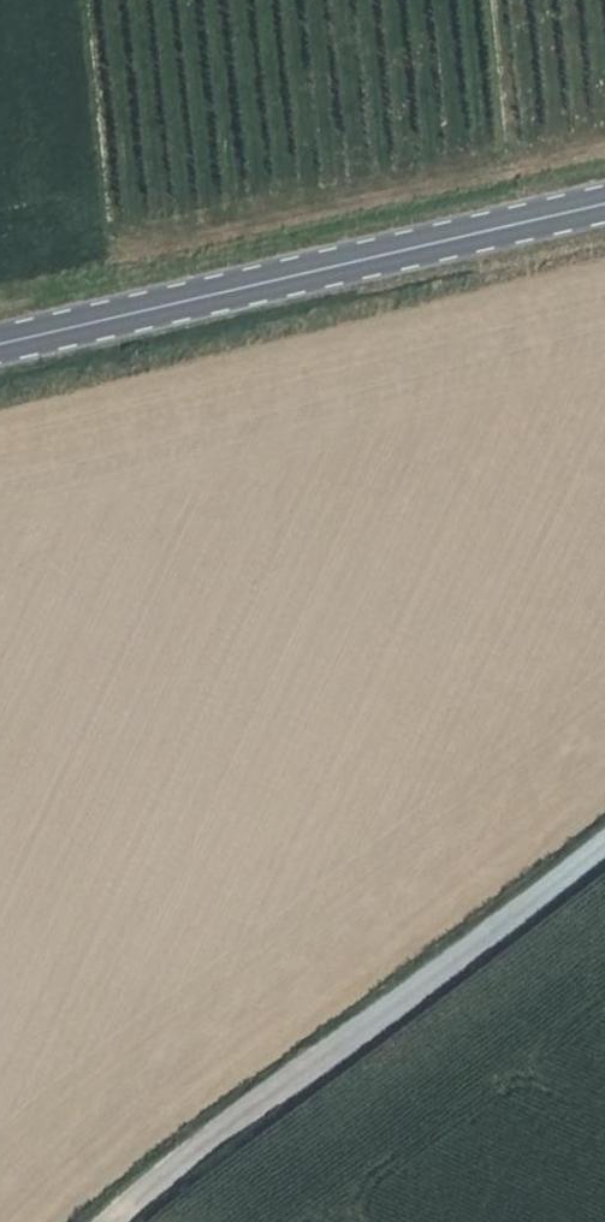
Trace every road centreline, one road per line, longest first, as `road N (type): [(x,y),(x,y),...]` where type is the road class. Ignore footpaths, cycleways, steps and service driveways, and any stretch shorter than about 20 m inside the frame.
road 1 (track): [(100,1221),(604,847)]
road 2 (secondary): [(0,345),(604,206)]

